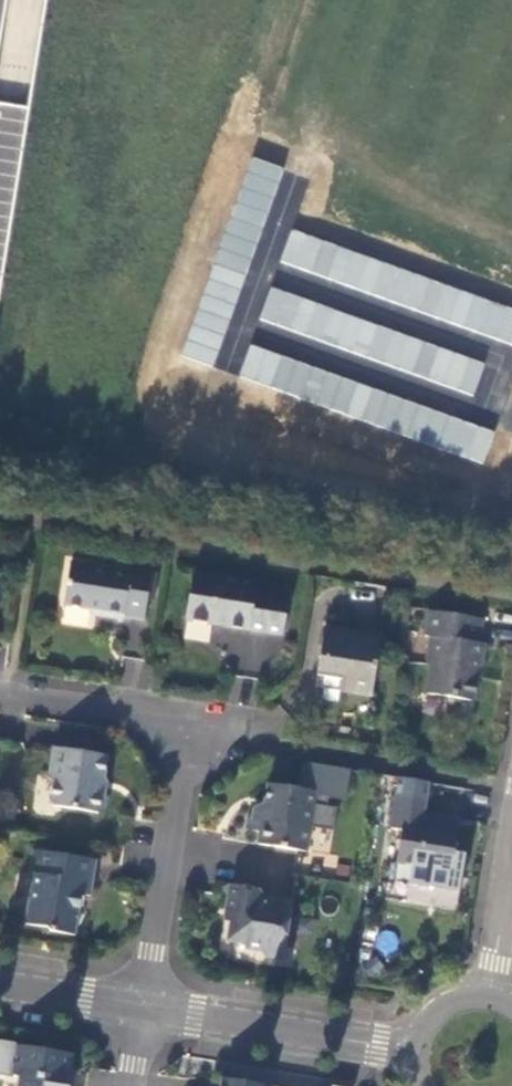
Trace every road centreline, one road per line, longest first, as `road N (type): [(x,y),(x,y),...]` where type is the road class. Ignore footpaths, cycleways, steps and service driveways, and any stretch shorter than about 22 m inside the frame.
road 1 (residential): [(0,695),(148,722),(176,757),(177,793),(140,1008)]
road 2 (residential): [(140,1008),(414,1049)]
road 3 (residential): [(0,986),(140,1008)]
road 4 (residential): [(511,862),(490,998)]

